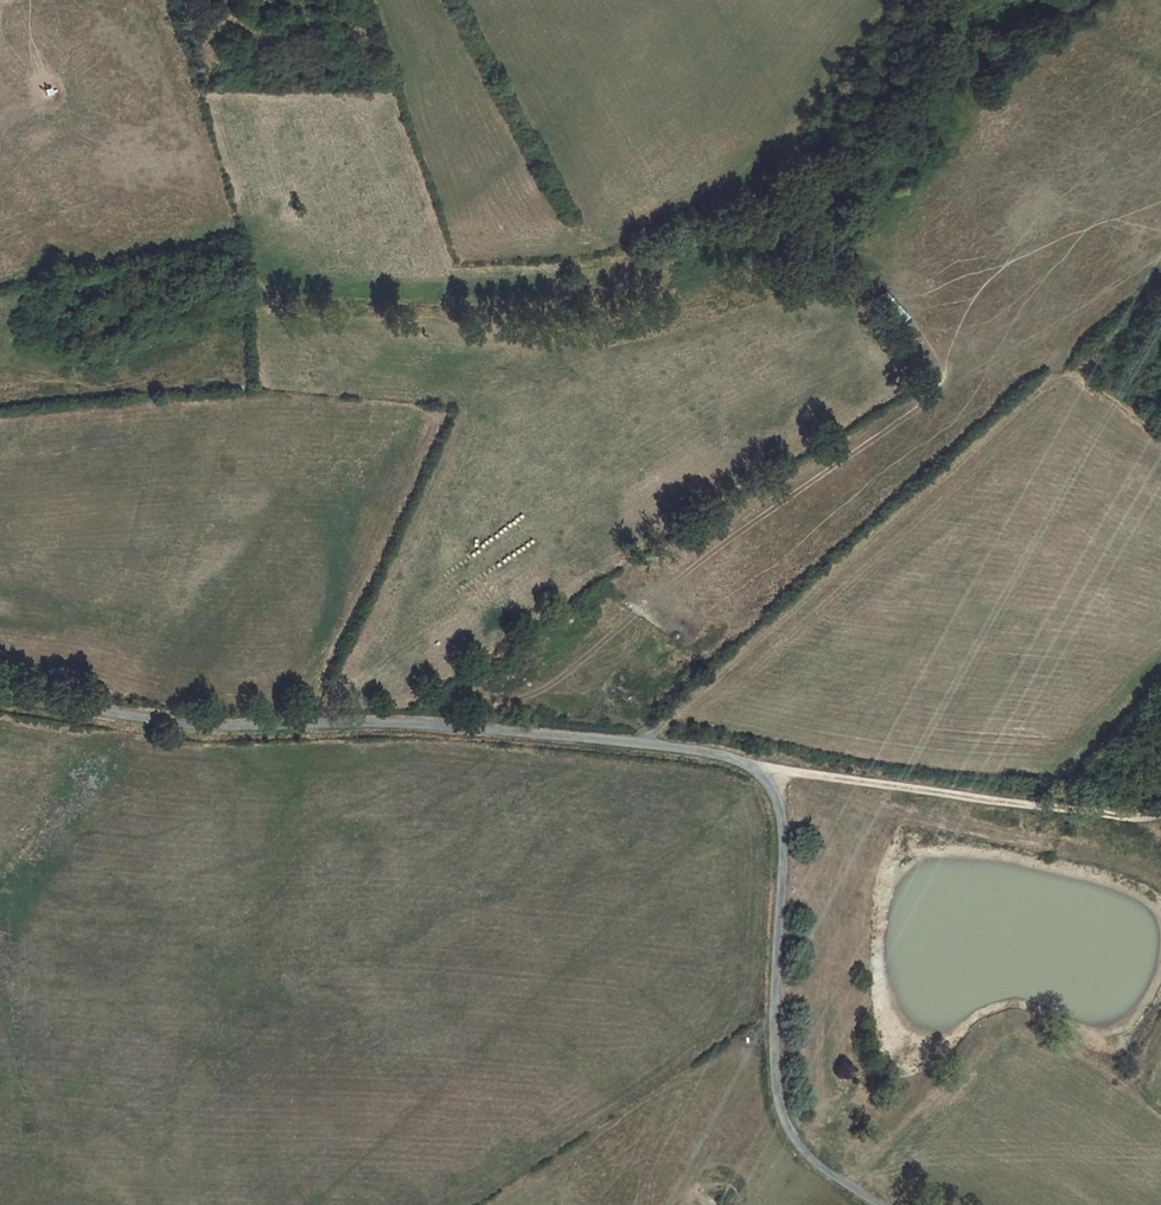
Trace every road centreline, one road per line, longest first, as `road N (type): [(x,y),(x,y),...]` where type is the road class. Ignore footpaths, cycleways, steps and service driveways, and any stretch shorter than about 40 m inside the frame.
road 1 (unclassified): [(872,1204),(806,1160),(776,1104),(783,837),(770,787),(742,763),(639,743),(459,728),(226,729),(0,700)]
road 2 (track): [(639,743),(1045,383),(1079,381),(1160,431)]
road 3 (track): [(760,774),(1127,819),(1160,816)]

